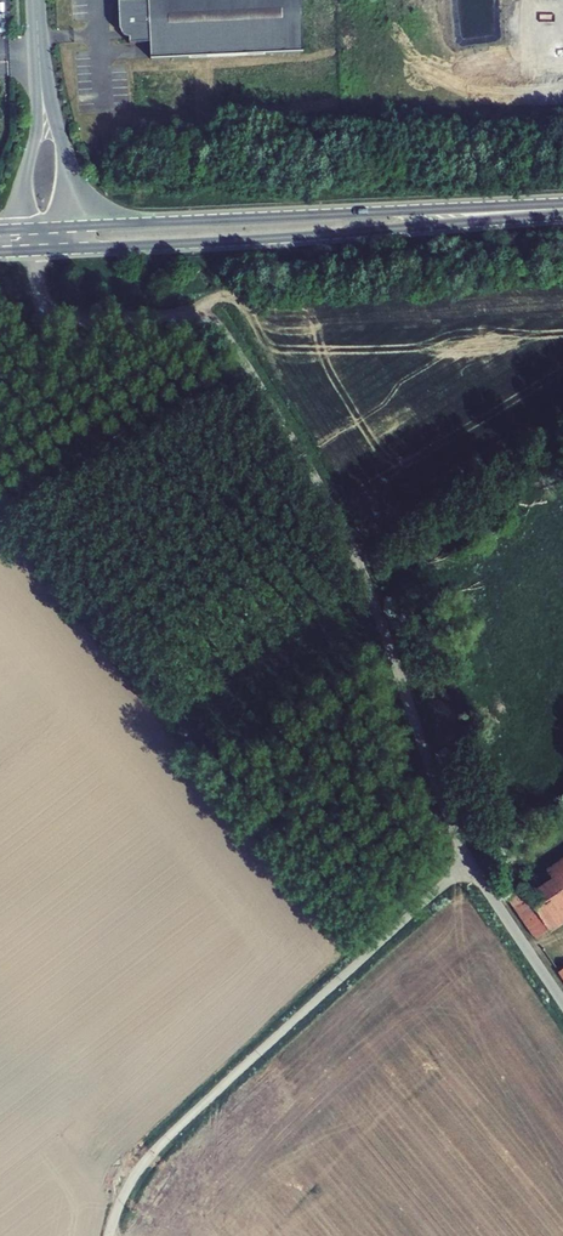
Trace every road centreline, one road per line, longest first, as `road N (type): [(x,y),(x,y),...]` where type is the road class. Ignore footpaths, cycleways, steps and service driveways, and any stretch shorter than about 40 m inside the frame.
road 1 (unclassified): [(35,250),(39,297),(56,318),(197,316),(229,340),(355,550),(468,861)]
road 2 (unclassified): [(108,1235),(133,1178),(168,1137),(468,861)]
road 3 (secondary): [(562,204),(78,227)]
road 4 (secondary): [(79,248),(562,213)]
road 5 (unclassified): [(38,44),(38,124),(21,230)]
road 6 (unclassified): [(78,227),(38,44)]
road 7 (unclassified): [(468,861),(562,1001)]

